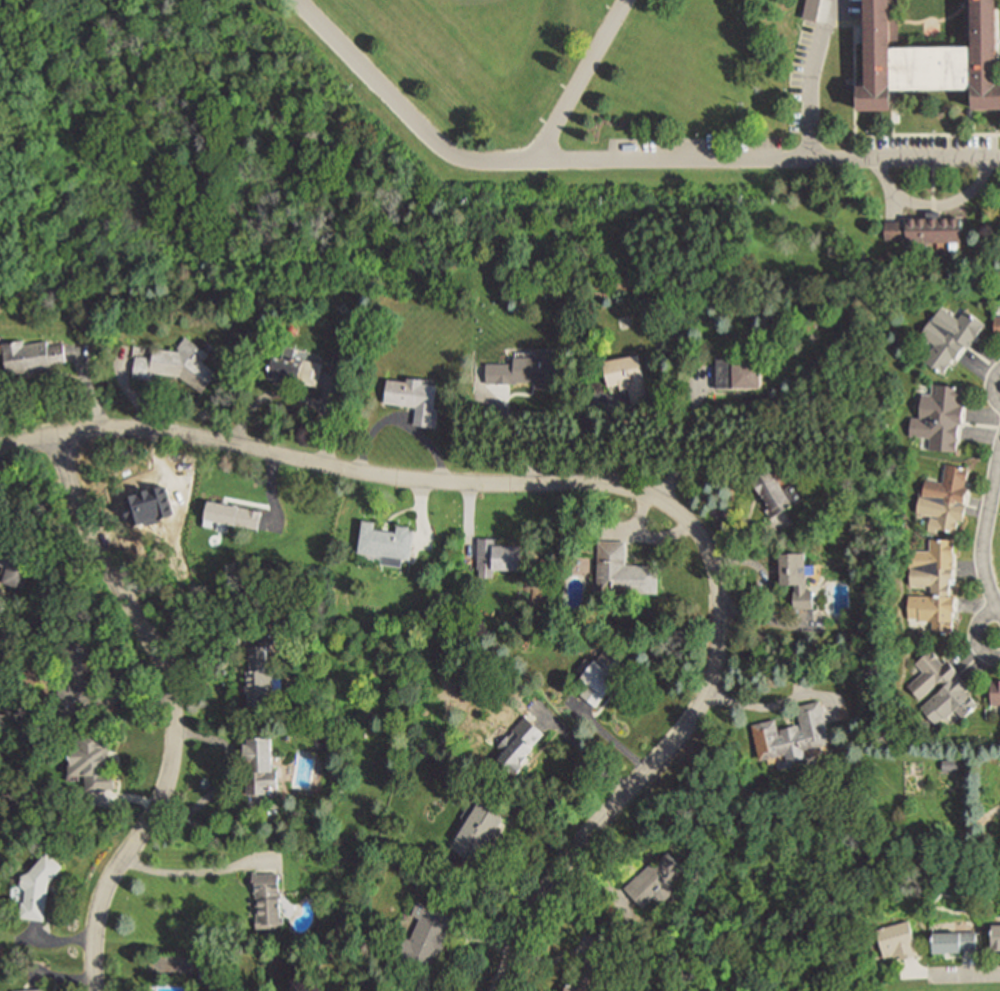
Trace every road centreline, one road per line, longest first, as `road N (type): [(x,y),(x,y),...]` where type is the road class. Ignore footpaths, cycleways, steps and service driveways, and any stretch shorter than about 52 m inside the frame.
road 1 (residential): [(53,436),(166,424),(430,480),(628,490),(674,504),(710,539),(723,609),(715,683),(680,742),(556,874),(508,990)]
road 2 (residential): [(97,990),(99,909),(176,775),(177,720),(168,676),(100,548),(53,436)]
road 3 (residential): [(999,462),(983,562),(999,611)]

